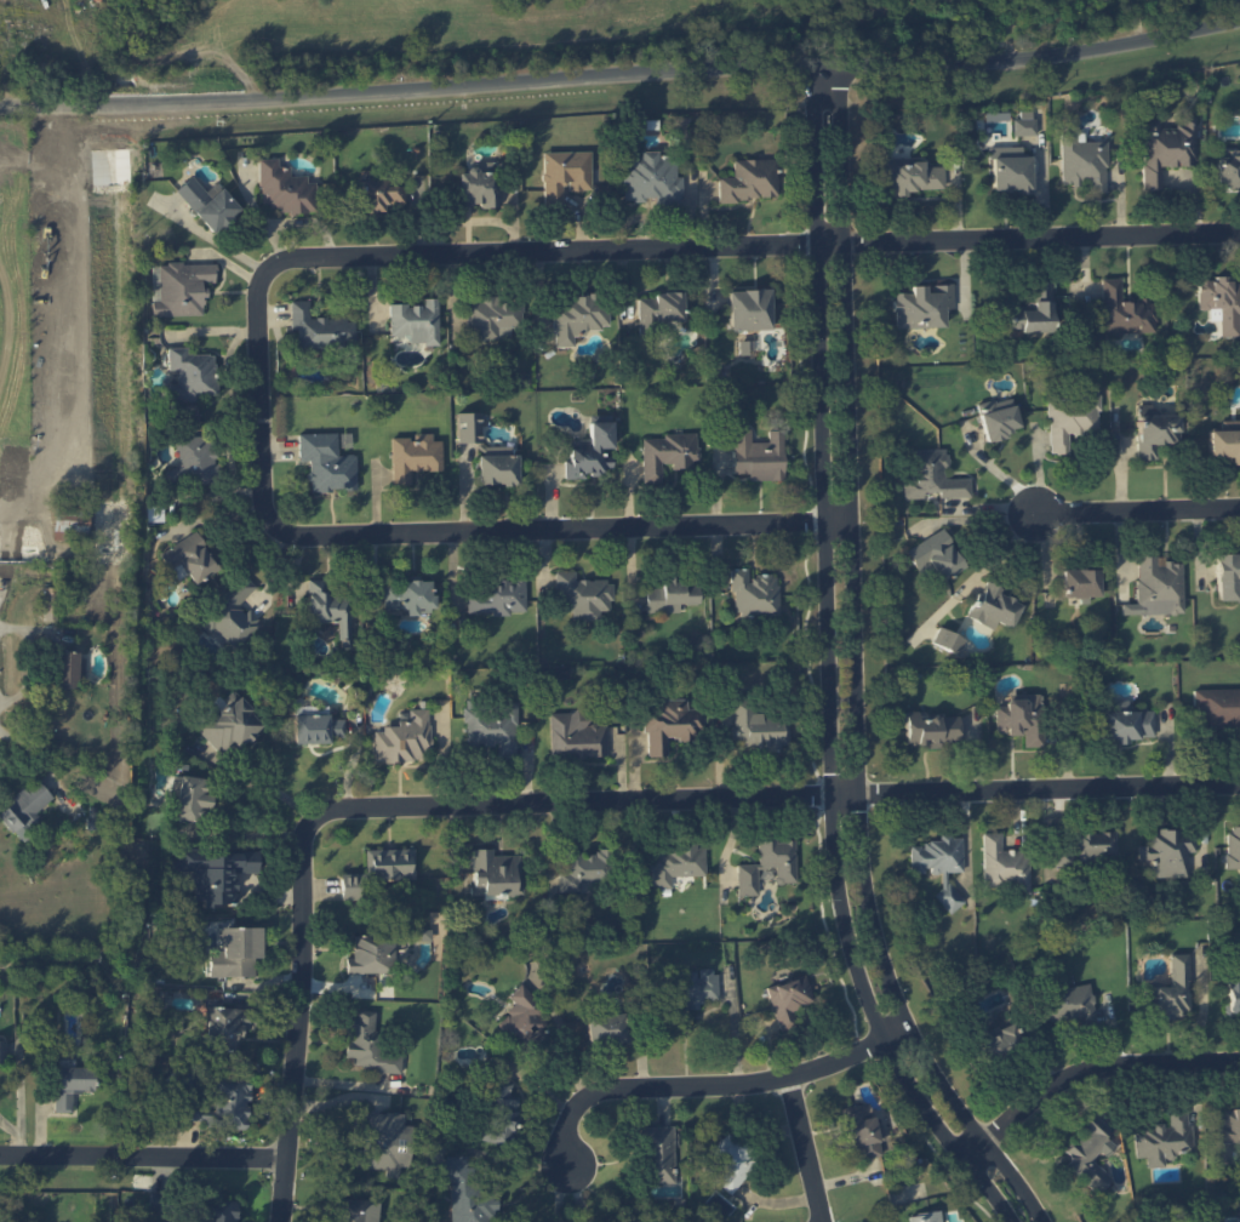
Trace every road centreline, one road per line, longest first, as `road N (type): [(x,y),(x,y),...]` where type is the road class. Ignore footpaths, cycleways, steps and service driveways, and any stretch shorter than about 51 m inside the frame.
road 1 (residential): [(830,245),(276,265),(259,296),(265,506),(279,527),(302,537),(840,523)]
road 2 (residential): [(0,107),(245,101),(731,67),(1047,58),(1239,21)]
road 3 (tertiary): [(828,64),(852,873),(869,955),(898,1035),(1030,1221)]
road 4 (residential): [(848,795),(339,809),(320,817),(304,849),(304,994),(283,1221)]
road 5 (residential): [(1239,225),(830,245)]
road 6 (residential): [(898,1035),(816,1072),(767,1083),(604,1091),(572,1121),(571,1165)]
road 7 (residential): [(848,795),(1239,785)]
road 8 (residential): [(978,1152),(1074,1077),(1121,1066),(1239,1063)]
road 9 (residential): [(0,1156),(288,1159)]
road 10 (residential): [(1239,508),(1036,512)]
road 11 (residential): [(792,1078),(822,1221)]

